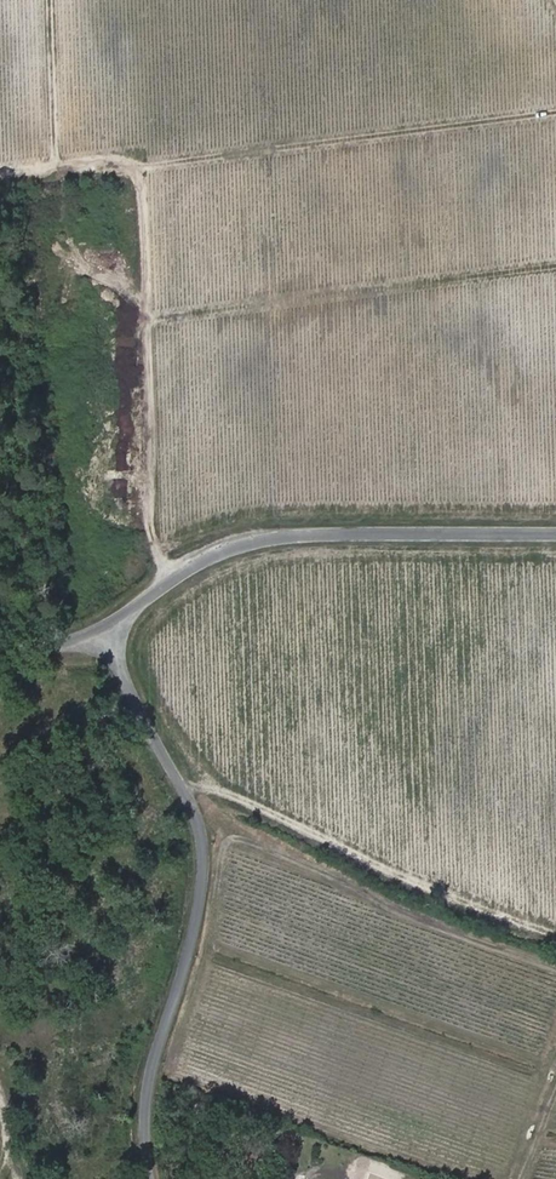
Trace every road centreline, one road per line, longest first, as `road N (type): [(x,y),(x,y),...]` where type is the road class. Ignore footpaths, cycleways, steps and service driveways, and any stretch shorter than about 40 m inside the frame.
road 1 (unclassified): [(156,1178),(161,1068),(197,949),(209,830),(105,631)]
road 2 (track): [(0,175),(127,167),(138,192),(148,515),(154,549),(176,577)]
road 3 (unclassified): [(105,631),(195,565),(258,539),(555,534)]
road 4 (track): [(186,784),(402,883),(555,940)]

